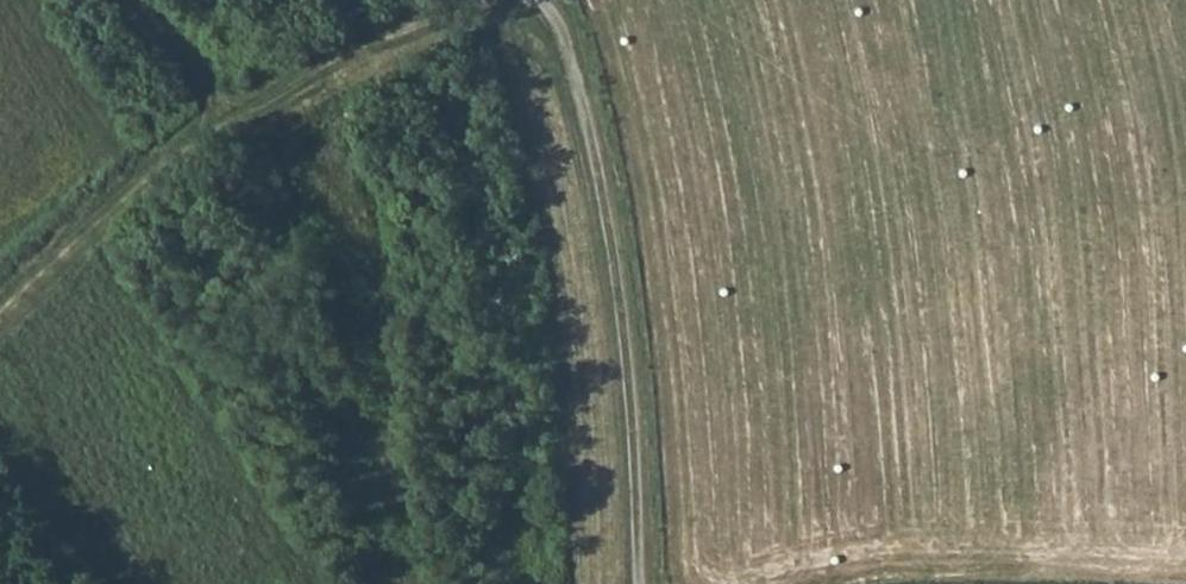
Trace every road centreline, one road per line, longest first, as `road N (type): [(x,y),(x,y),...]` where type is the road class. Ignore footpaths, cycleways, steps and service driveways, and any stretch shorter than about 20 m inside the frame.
road 1 (track): [(640,583),(618,290),(586,115),(560,24),(520,0)]
road 2 (track): [(0,324),(166,163),(460,0)]

